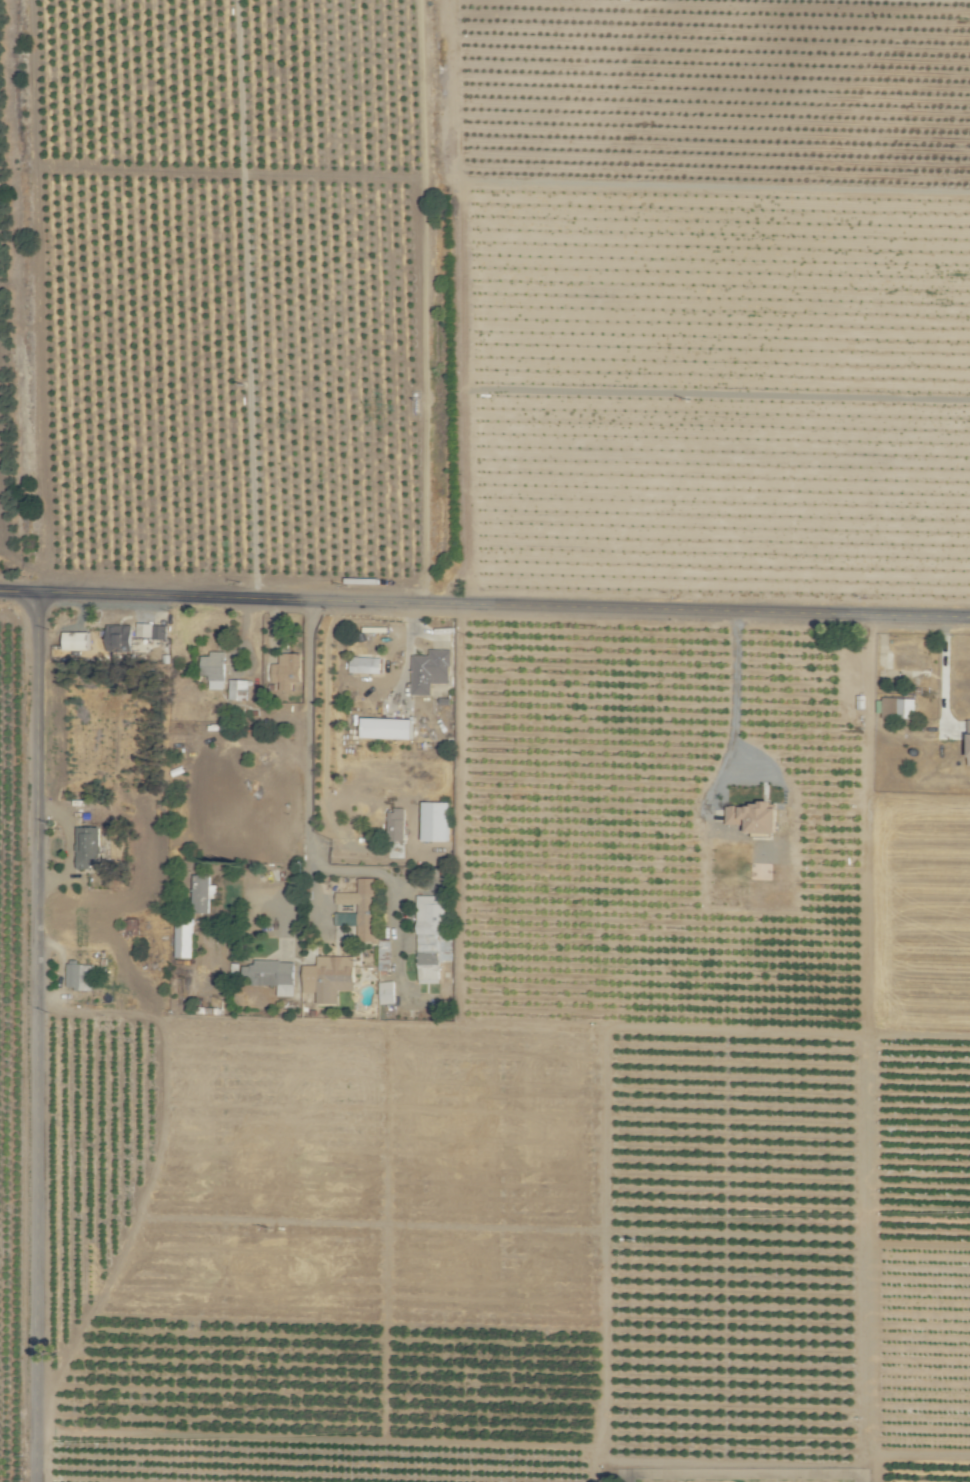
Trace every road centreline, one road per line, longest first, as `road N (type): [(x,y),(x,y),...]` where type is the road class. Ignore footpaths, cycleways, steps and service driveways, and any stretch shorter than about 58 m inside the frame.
road 1 (tertiary): [(0,591),(969,618)]
road 2 (residential): [(38,1481),(38,592)]

